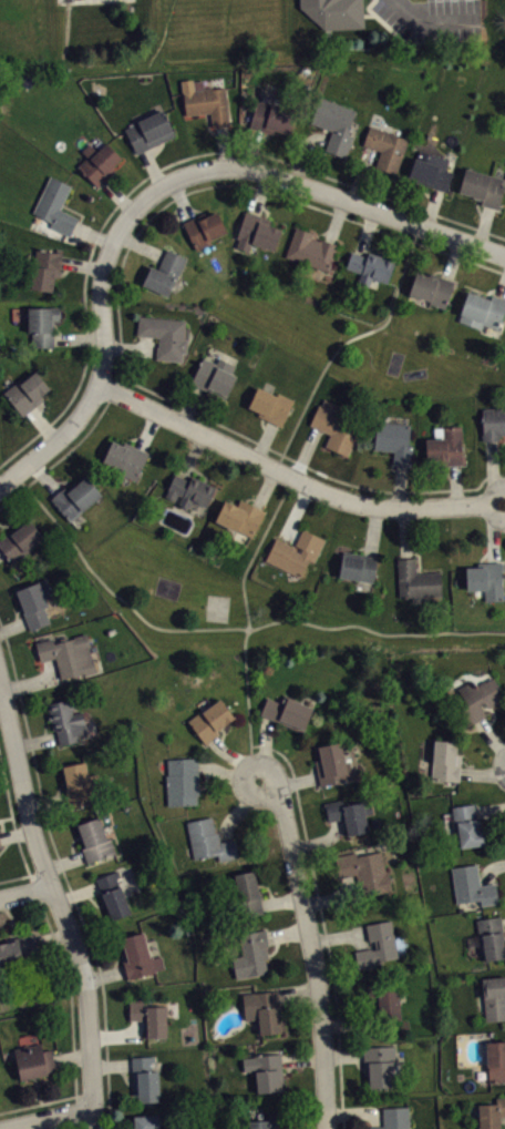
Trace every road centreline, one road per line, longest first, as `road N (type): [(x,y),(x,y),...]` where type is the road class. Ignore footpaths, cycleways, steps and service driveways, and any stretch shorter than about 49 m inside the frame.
road 1 (residential): [(100,384),(101,291),(112,241),(132,212),(174,180),(215,169),(258,170),(504,253)]
road 2 (residential): [(0,683),(37,844),(81,959),(94,1128)]
road 3 (residential): [(100,384),(352,501),(396,508),(504,501)]
road 4 (residential): [(258,780),(278,789),(316,969),(327,1128)]
road 5 (residential): [(0,486),(74,421),(100,384)]

